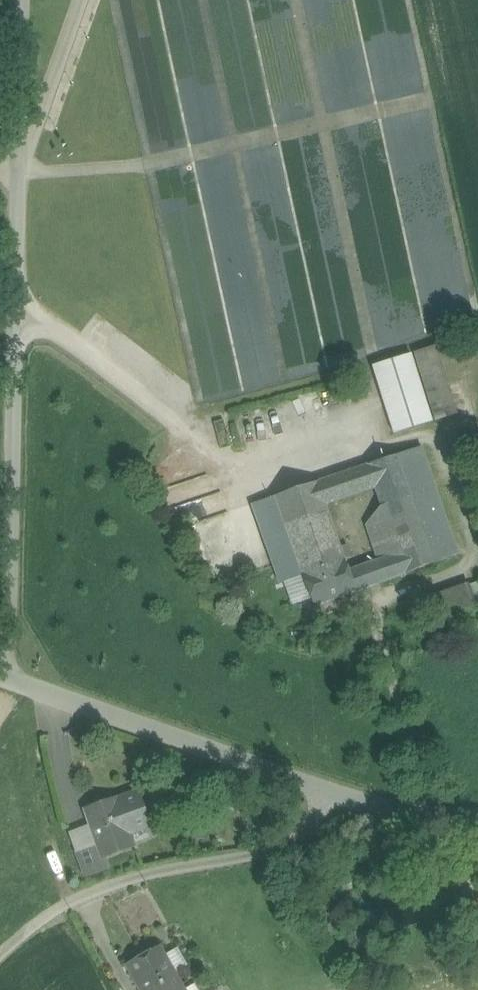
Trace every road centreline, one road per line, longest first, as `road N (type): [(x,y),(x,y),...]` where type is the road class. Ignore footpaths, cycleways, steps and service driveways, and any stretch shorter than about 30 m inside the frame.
road 1 (unclassified): [(22,0),(9,682)]
road 2 (unclassified): [(0,964),(92,895),(164,870),(279,853),(343,790)]
road 3 (unclassified): [(9,682),(343,790)]
road 4 (unclassified): [(343,790),(477,813)]

